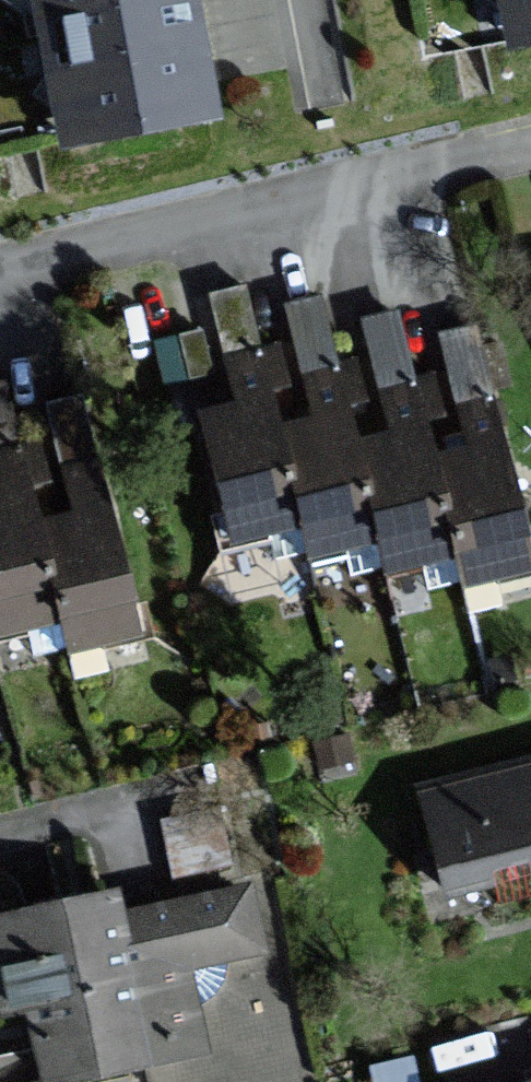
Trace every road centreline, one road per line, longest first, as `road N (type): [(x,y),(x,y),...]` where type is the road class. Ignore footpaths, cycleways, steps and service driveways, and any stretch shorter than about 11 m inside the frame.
road 1 (residential): [(530,145),(0,269)]

